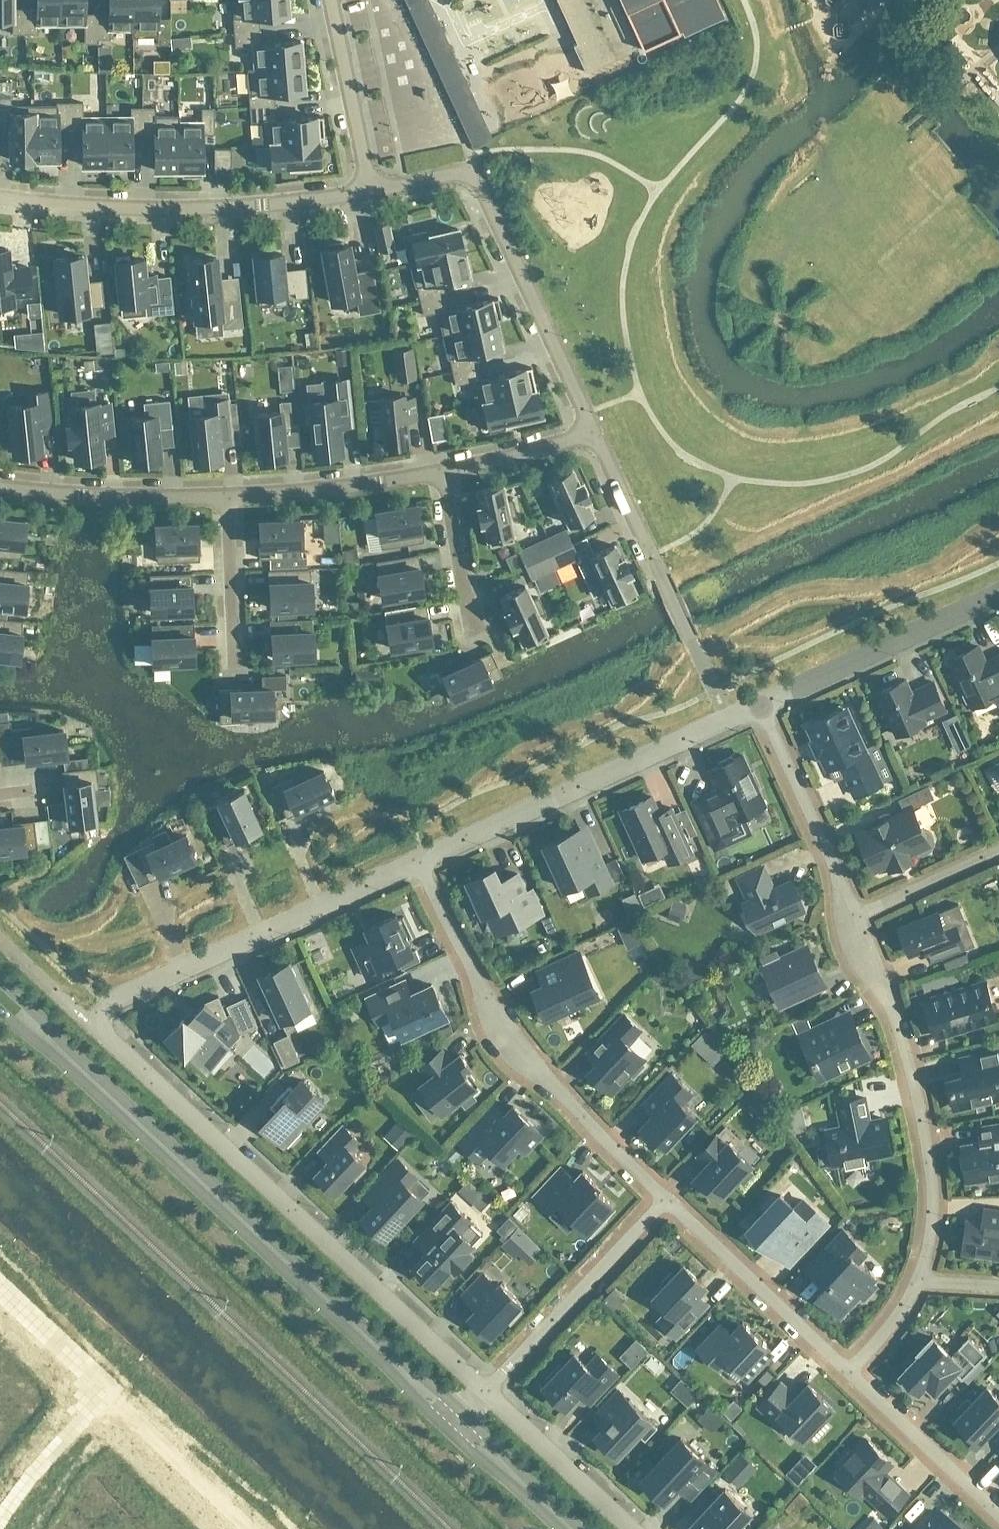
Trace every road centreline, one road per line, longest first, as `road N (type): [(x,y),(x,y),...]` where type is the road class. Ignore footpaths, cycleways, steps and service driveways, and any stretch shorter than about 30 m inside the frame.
road 1 (secondary): [(457,1423),(0,1001)]
road 2 (residential): [(100,1032),(485,1393)]
road 3 (residential): [(664,1199),(569,1103),(500,1018),(418,861)]
road 4 (residential): [(593,432),(478,181),(452,174),(371,191)]
road 5 (residential): [(916,1281),(932,1215),(927,1154),(907,1060),(854,917)]
road 6 (residential): [(371,191),(208,209),(0,198)]
road 7 (residential): [(418,861),(727,719)]
road 8 (residential): [(727,719),(593,432)]
road 9 (residential): [(664,1199),(485,1393)]
road 10 (residential): [(760,703),(998,593)]
road 11 (residential): [(848,1372),(664,1199)]
road 12 (residential): [(854,917),(760,703)]
road 13 (residential): [(226,497),(0,487)]
road 14 (residential): [(226,497),(443,473)]
road 15 (residential): [(998,1516),(848,1372)]
road 16 (residential): [(485,1393),(629,1528)]
road 17 (residential): [(330,0),(371,191)]
road 18 (residential): [(232,663),(226,497)]
road 19 (residential): [(443,473),(477,629)]
road 20 (residential): [(854,917),(998,851)]
road 21 (residential): [(593,432),(443,473)]
road 22 (secondary): [(569,1528),(457,1423)]
road 23 (residential): [(91,1393),(0,1503)]

